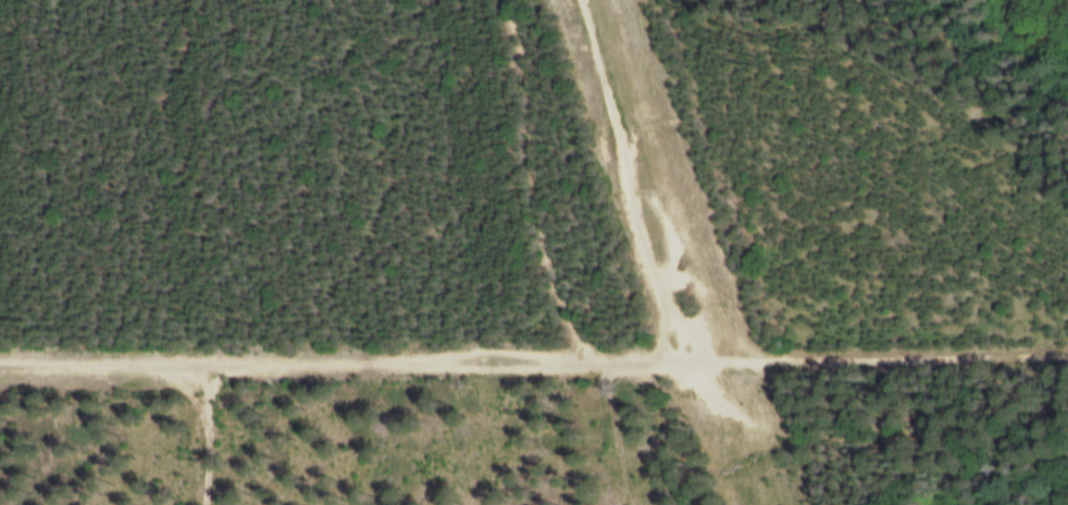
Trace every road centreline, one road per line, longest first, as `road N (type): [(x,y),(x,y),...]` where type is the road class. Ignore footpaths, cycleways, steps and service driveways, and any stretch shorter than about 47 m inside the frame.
road 1 (track): [(0,373),(1067,359)]
road 2 (track): [(501,0),(509,68),(582,369),(635,504)]
road 3 (track): [(676,365),(620,140),(572,0)]
road 4 (track): [(184,504),(182,371)]

